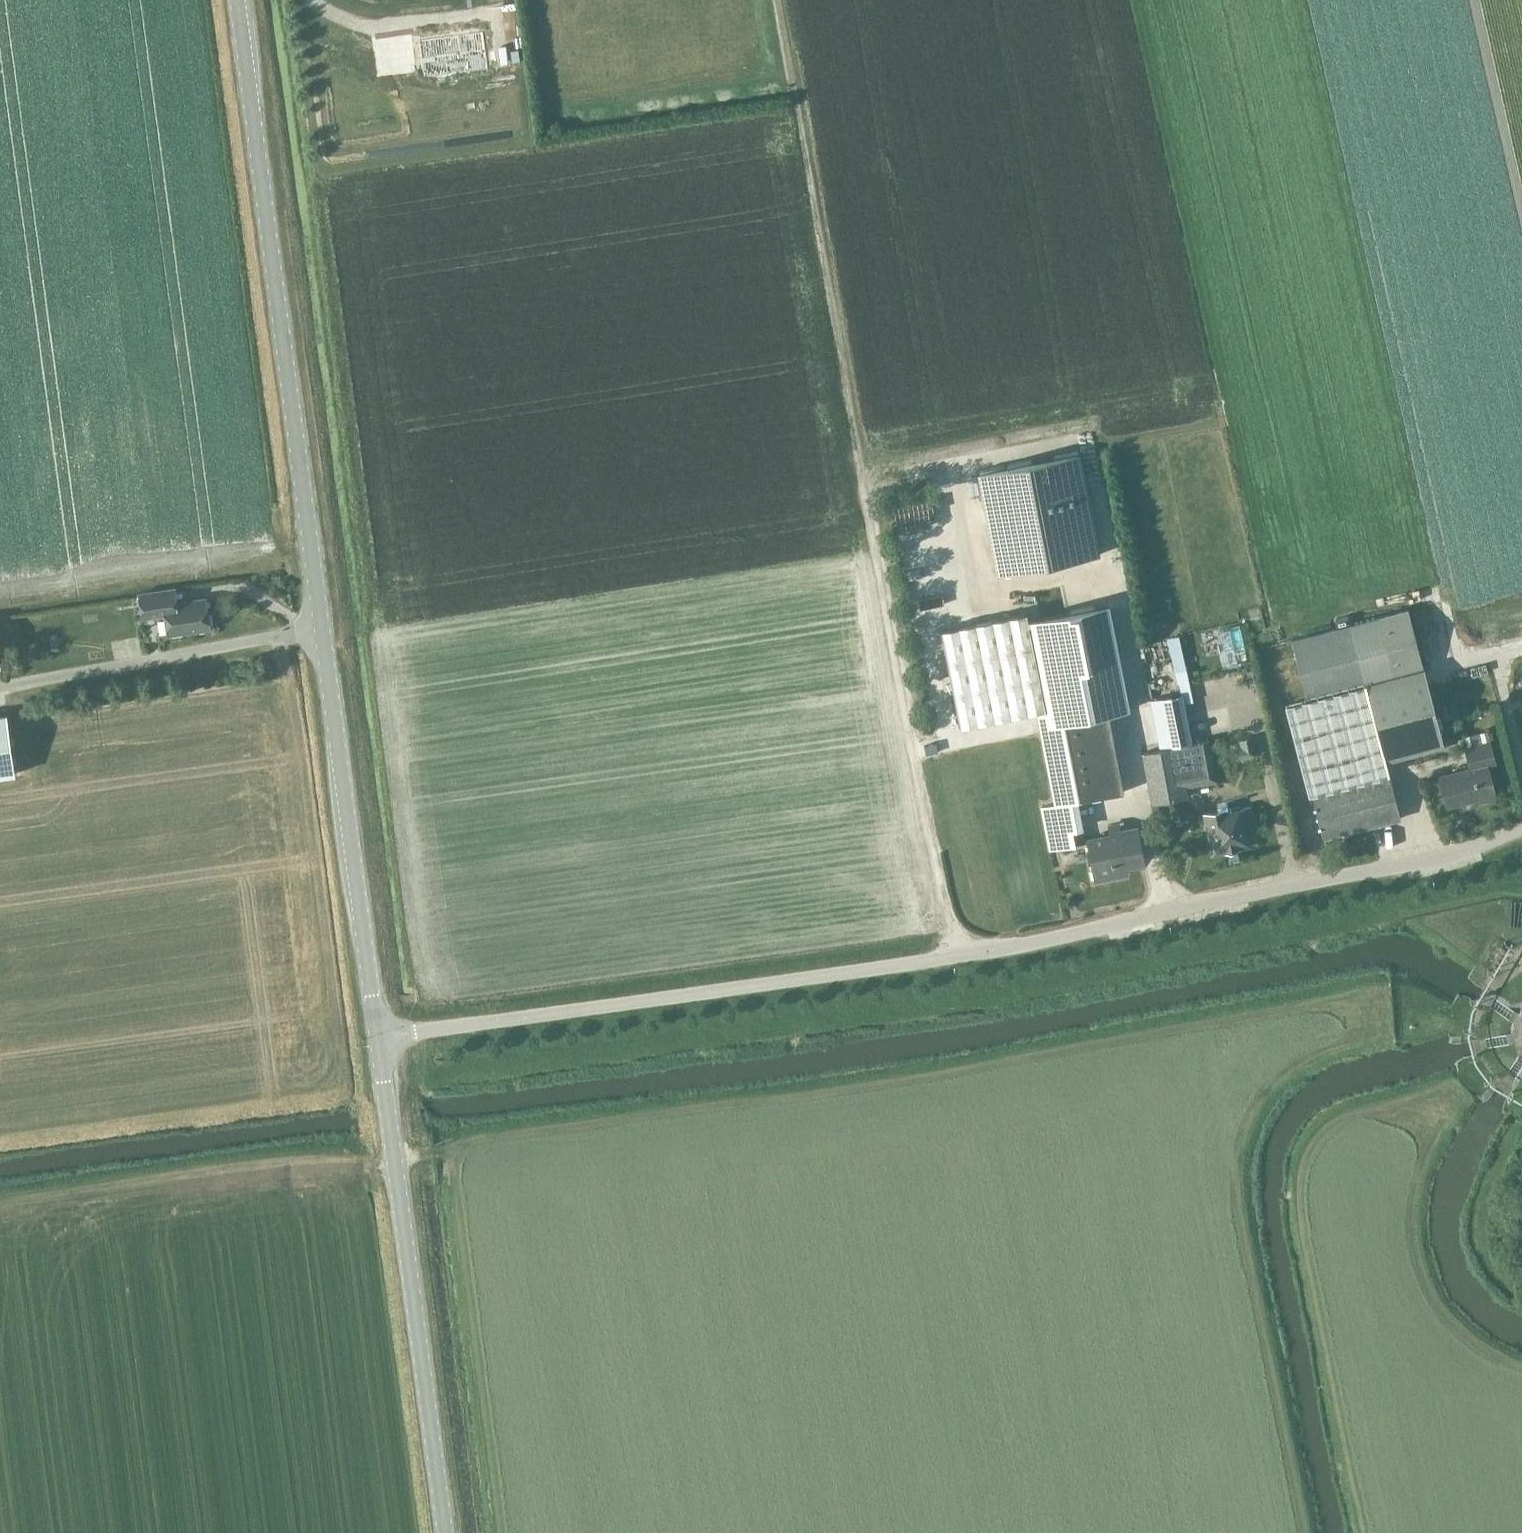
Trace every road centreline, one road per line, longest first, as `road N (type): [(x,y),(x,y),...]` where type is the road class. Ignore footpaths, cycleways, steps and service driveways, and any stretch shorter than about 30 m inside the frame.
road 1 (unclassified): [(379,1036),(960,956),(1418,861),(1521,829)]
road 2 (unclassified): [(379,1036),(240,0)]
road 3 (track): [(777,0),(952,957)]
road 4 (unclassified): [(447,1532),(379,1036)]

